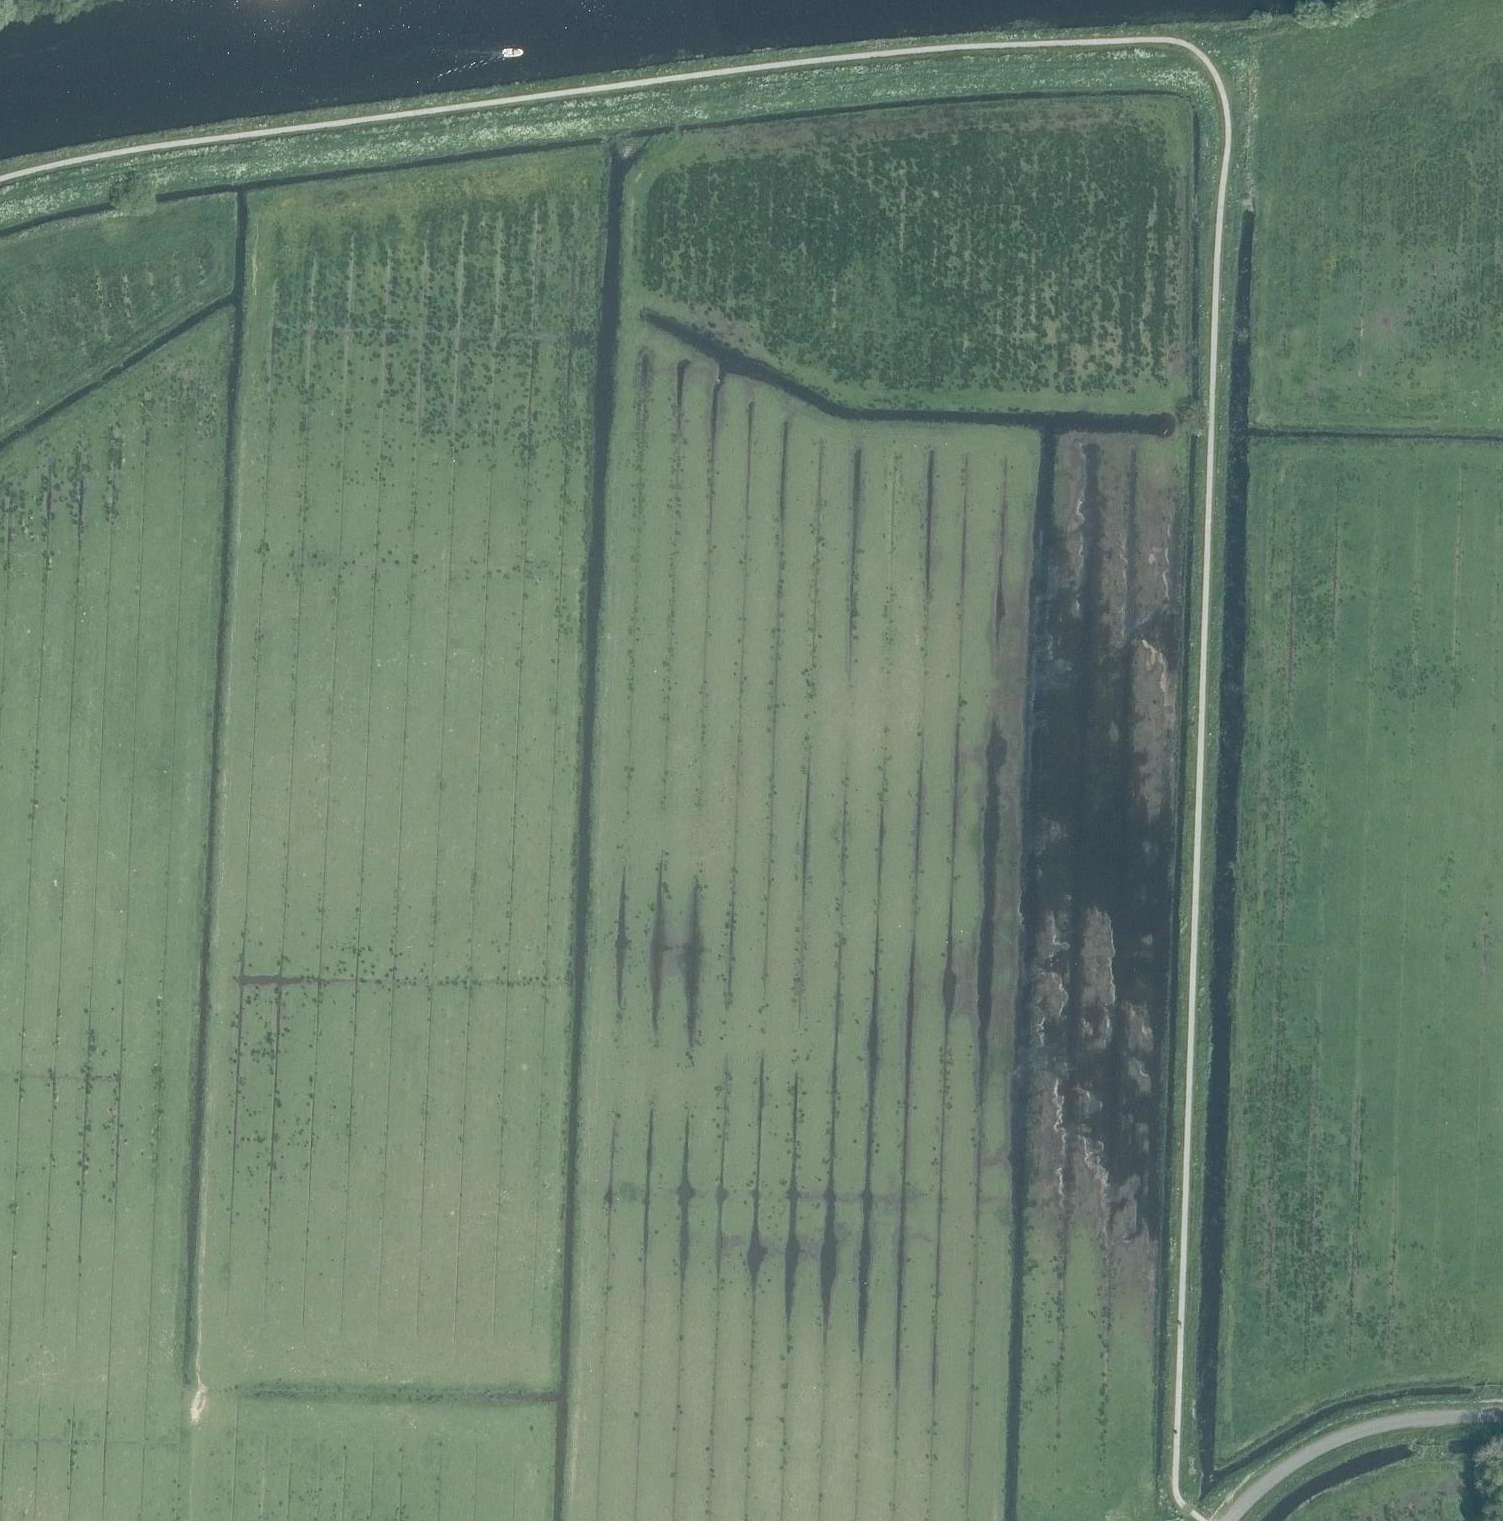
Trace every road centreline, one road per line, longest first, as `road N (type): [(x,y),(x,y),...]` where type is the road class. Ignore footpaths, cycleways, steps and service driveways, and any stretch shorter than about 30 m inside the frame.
road 1 (unclassified): [(1502,1415),(1406,1421),(1335,1441),(1284,1468),(1228,1520)]

